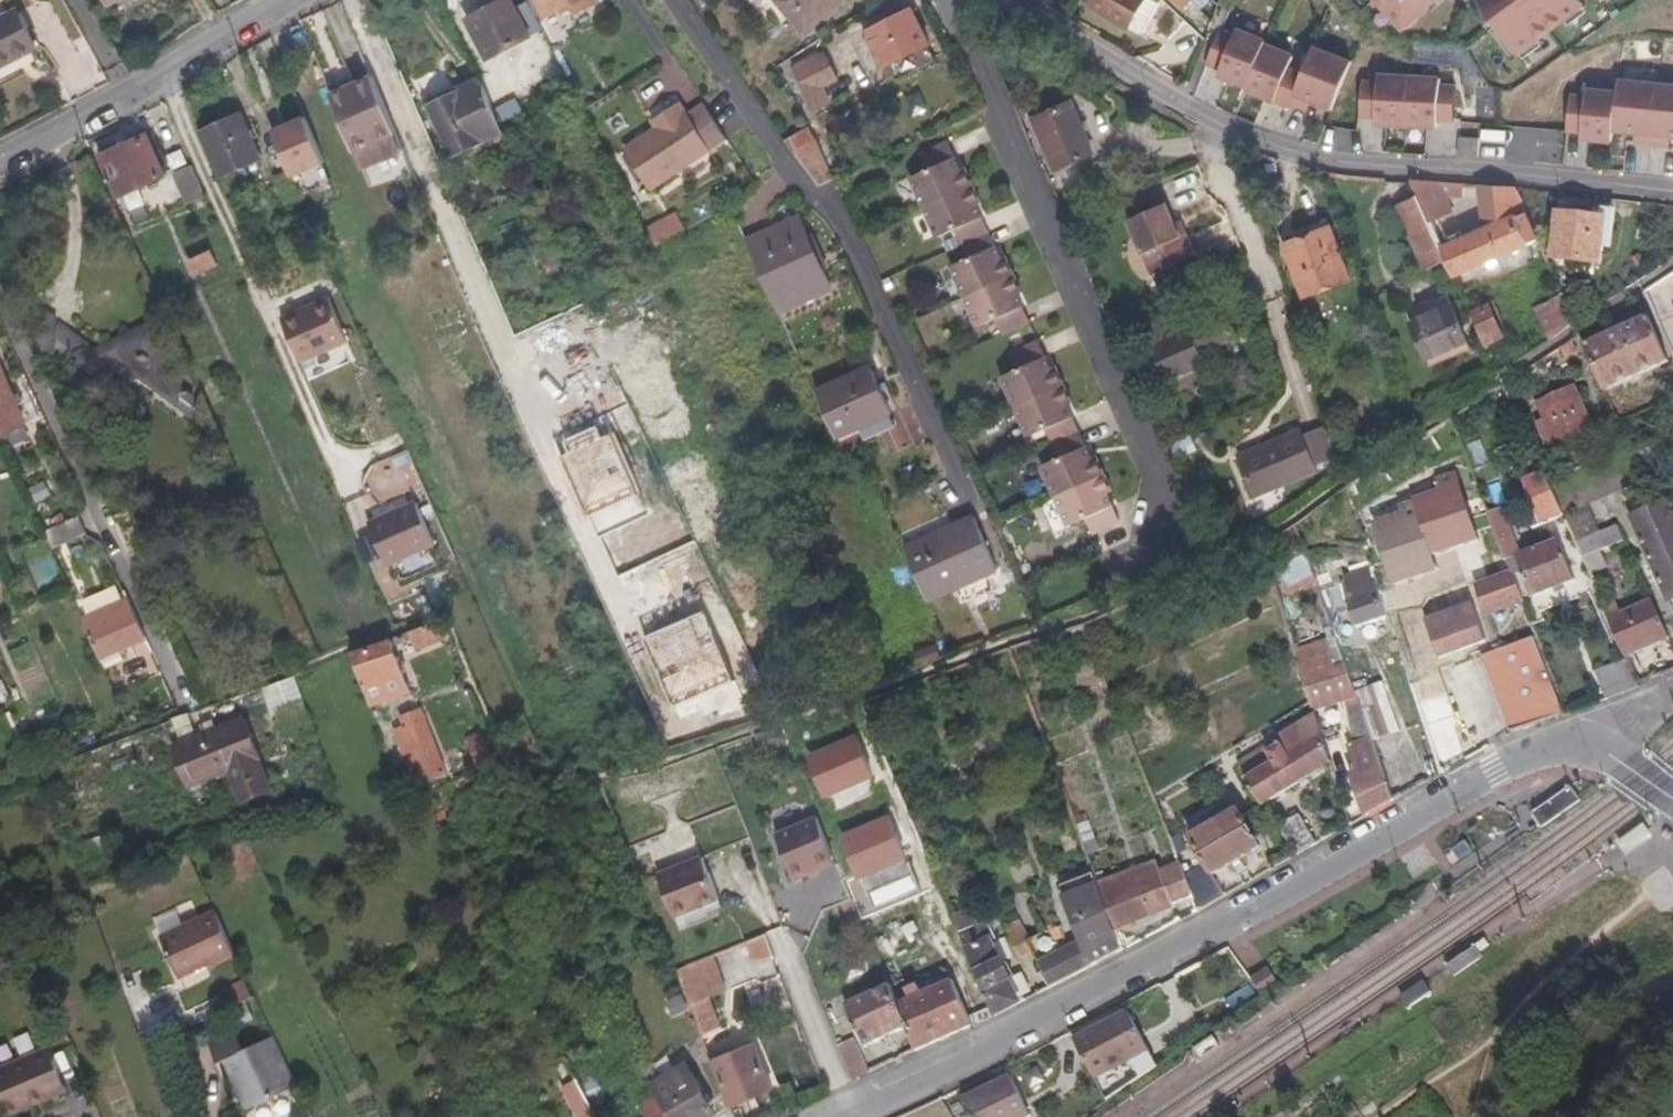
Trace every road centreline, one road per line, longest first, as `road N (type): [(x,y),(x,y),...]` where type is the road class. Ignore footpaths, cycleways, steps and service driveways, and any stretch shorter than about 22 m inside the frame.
road 1 (tertiary): [(1582,744),(1528,755),(1158,957),(838,1116)]
road 2 (residential): [(1006,0),(1185,106),(1310,155),(1672,191)]
road 3 (residential): [(285,0),(167,76),(0,164)]

